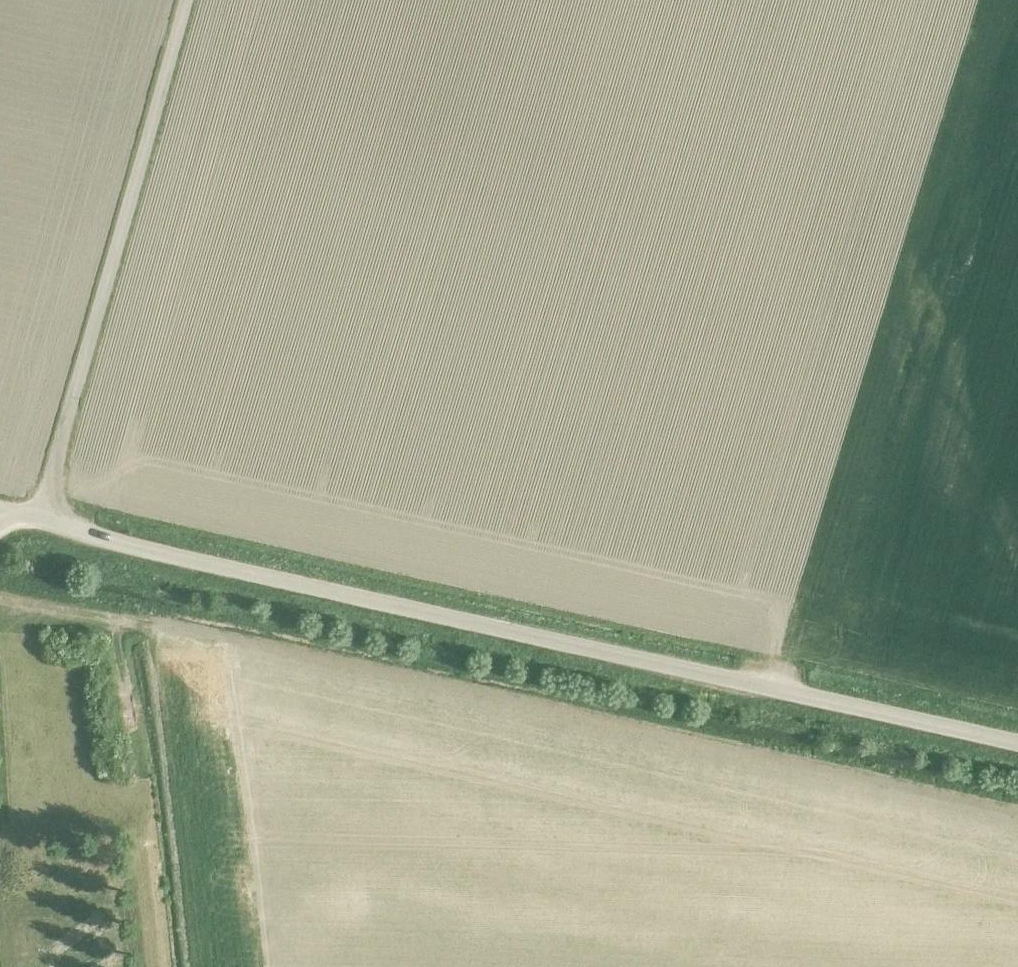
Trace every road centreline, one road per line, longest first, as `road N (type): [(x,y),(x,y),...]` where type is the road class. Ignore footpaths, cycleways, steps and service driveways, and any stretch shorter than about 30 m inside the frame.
road 1 (unclassified): [(1017,745),(192,561),(45,520)]

